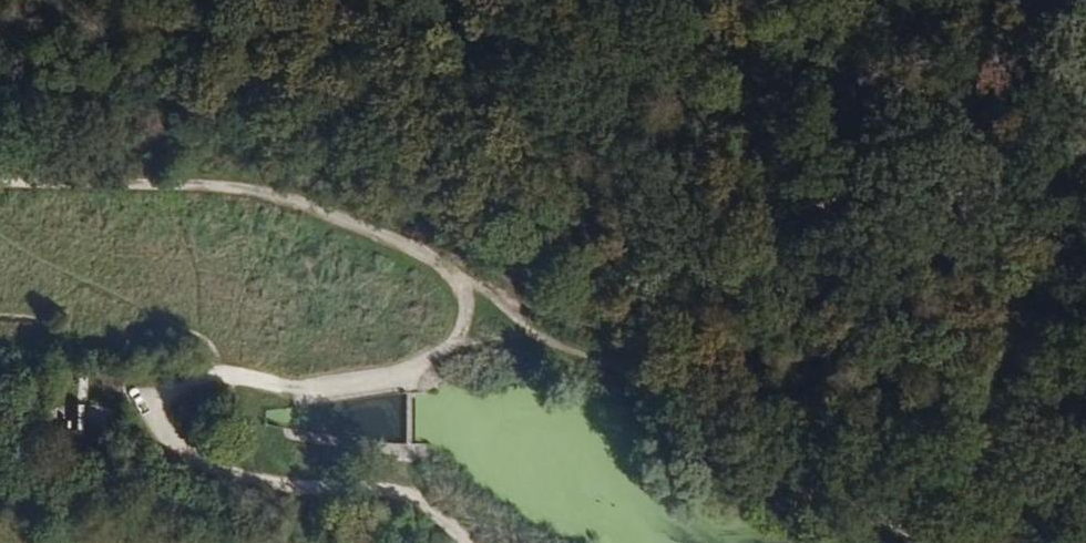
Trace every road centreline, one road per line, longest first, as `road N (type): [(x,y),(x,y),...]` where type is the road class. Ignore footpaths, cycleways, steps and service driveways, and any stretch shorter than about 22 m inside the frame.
road 1 (track): [(0,181),(197,183),(356,227),(421,254),(539,337),(606,365),(834,501),(929,542)]
road 2 (track): [(539,337),(449,347),(399,374),(292,389),(219,373),(173,385),(156,404),(165,438),(240,485),(335,496),(381,491),(433,518),(458,542)]
road 3 (track): [(1085,359),(531,0)]
road 4 (track): [(1085,180),(1026,271),(984,390),(1001,514),(1019,542)]

